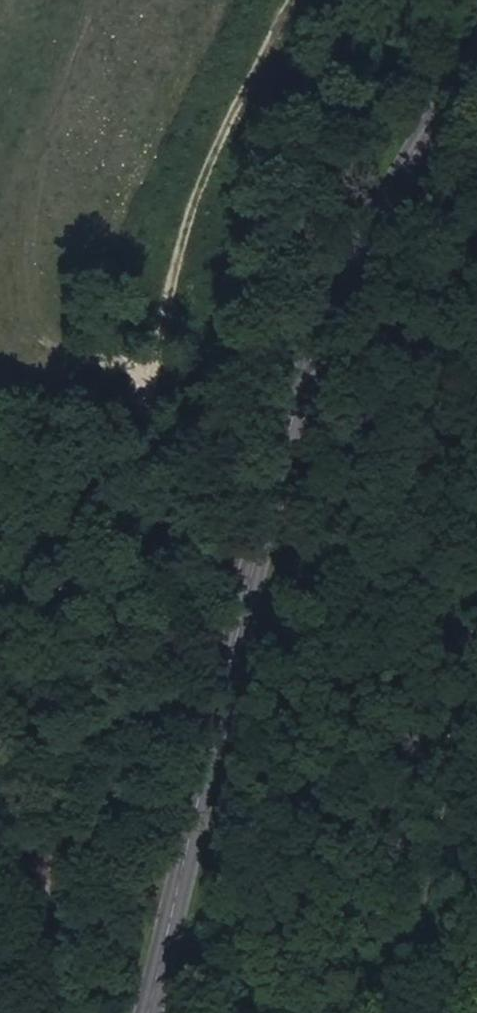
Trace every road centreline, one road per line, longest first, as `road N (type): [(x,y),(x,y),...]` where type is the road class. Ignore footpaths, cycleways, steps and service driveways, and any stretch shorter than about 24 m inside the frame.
road 1 (tertiary): [(474,0),(431,57),(329,264),(141,1012)]
road 2 (track): [(58,1012),(61,745),(163,263),(291,0)]

